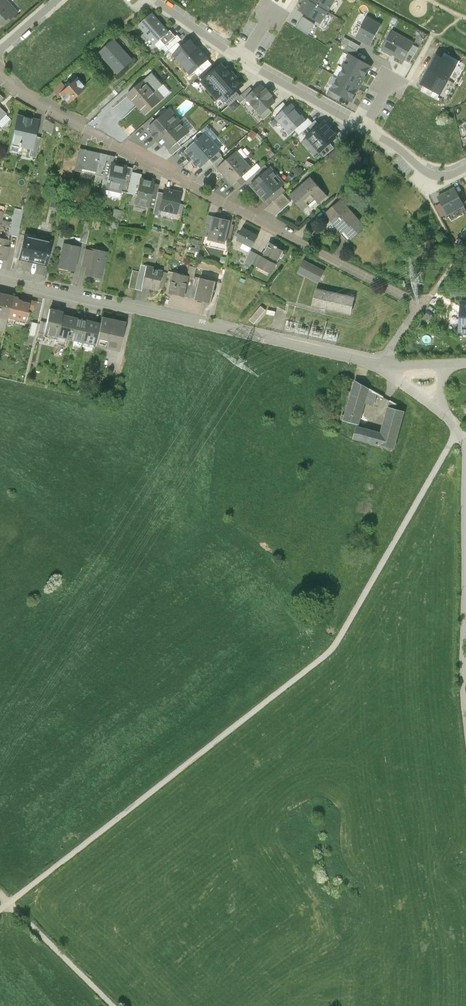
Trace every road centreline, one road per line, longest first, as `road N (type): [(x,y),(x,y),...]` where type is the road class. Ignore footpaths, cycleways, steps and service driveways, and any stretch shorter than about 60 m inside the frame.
road 1 (track): [(457,431),(336,645),(0,910)]
road 2 (residential): [(0,75),(24,96),(411,300),(414,313),(381,367)]
road 3 (residential): [(0,280),(381,367)]
road 4 (residential): [(155,0),(431,174),(465,167)]
road 5 (unclassified): [(465,709),(465,455),(444,412)]
road 6 (track): [(0,895),(115,1005)]

